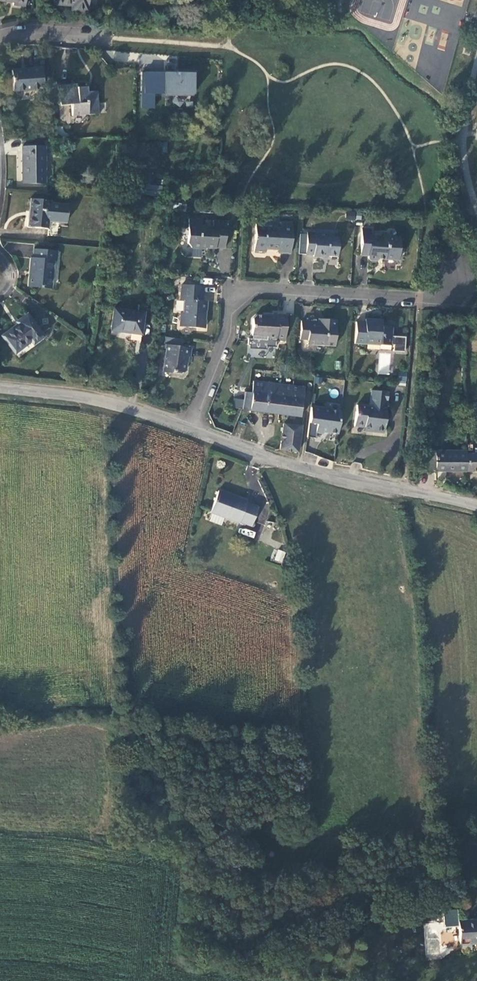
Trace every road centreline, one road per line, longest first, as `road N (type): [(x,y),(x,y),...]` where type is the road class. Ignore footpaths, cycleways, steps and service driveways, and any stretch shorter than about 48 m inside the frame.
road 1 (residential): [(188,429),(238,293),(444,296)]
road 2 (unclassified): [(476,507),(311,472),(188,429)]
road 3 (unclassified): [(188,429),(94,400),(0,388)]

